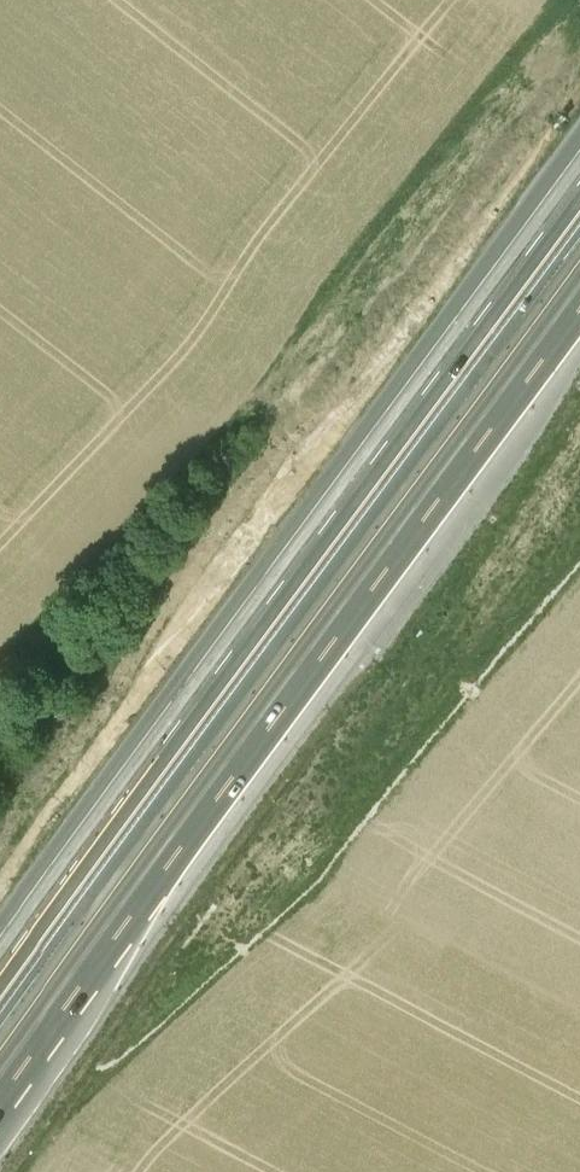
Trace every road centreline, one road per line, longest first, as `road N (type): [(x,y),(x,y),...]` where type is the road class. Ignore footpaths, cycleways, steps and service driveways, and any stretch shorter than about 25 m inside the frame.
road 1 (motorway): [(0,1075),(579,279)]
road 2 (motorway): [(579,176),(0,962)]

